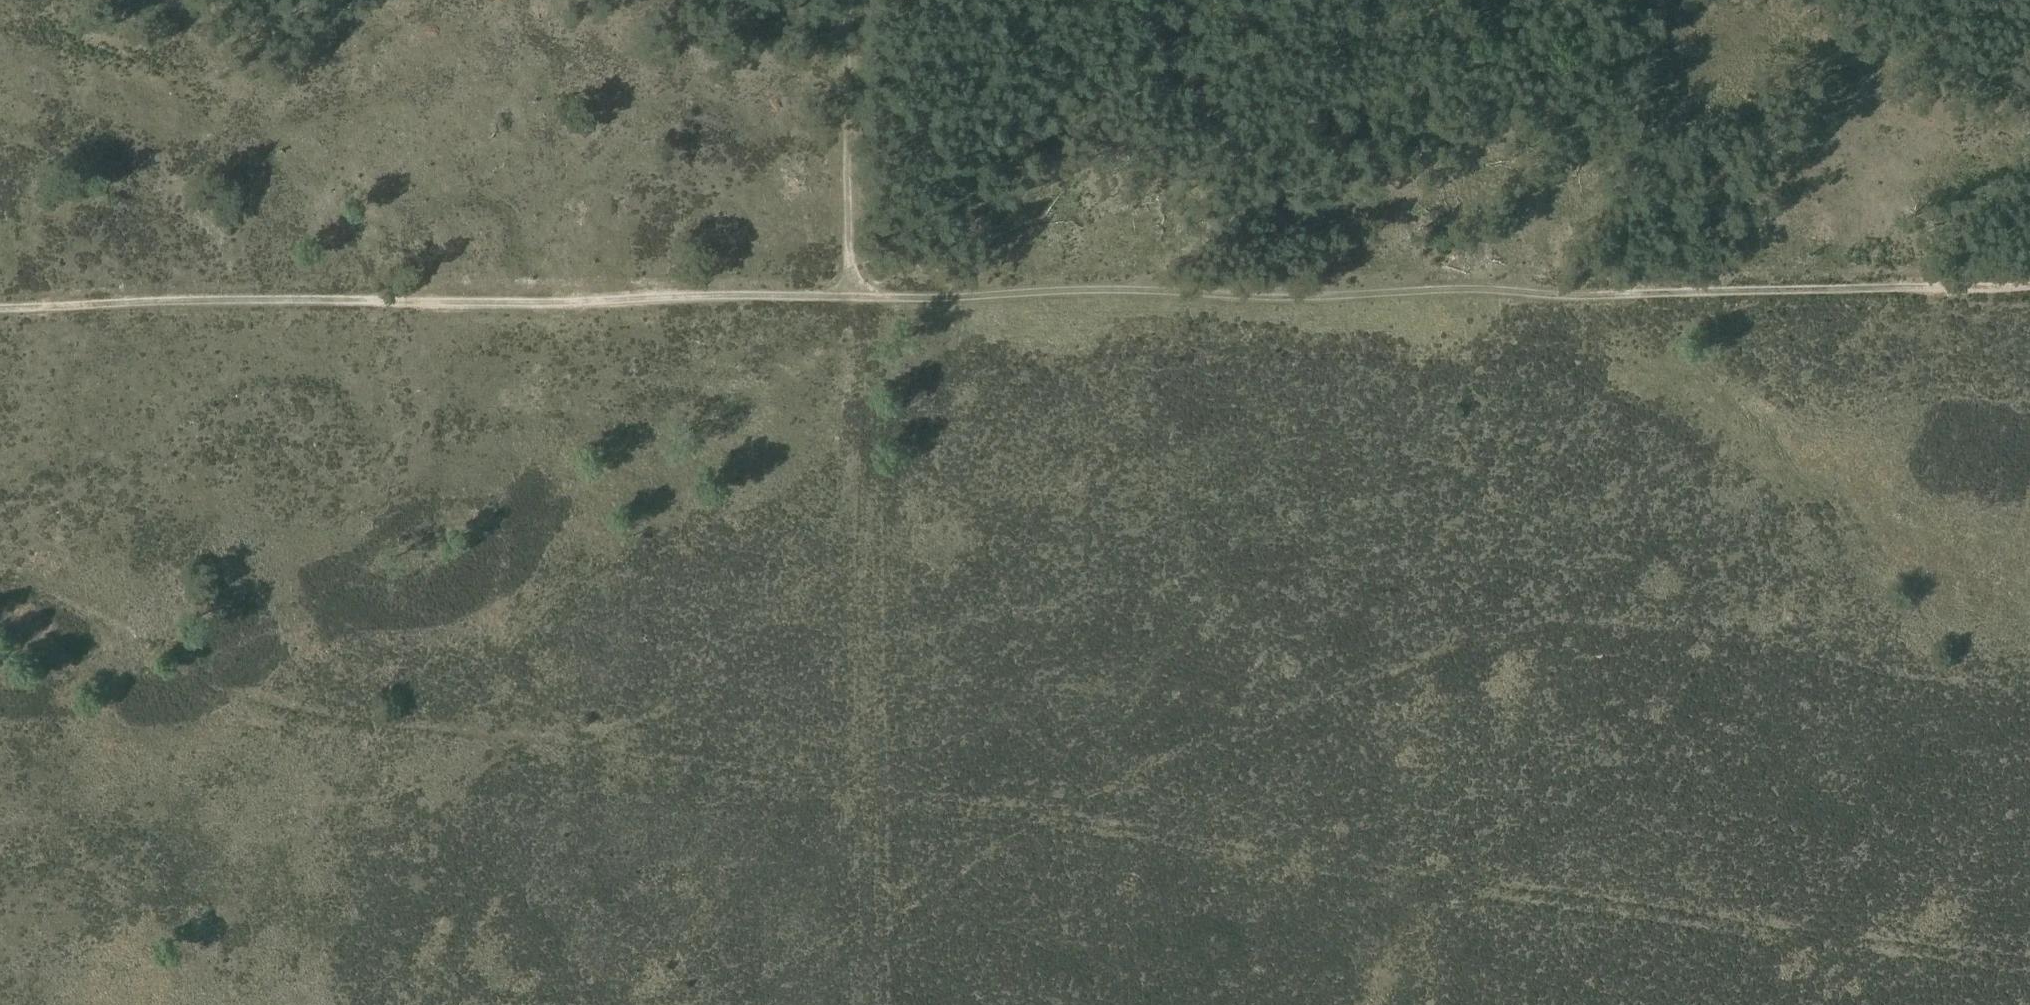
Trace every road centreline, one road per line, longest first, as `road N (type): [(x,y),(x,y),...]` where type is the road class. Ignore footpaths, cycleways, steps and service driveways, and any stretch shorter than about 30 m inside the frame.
road 1 (track): [(0,310),(852,295),(848,0)]

